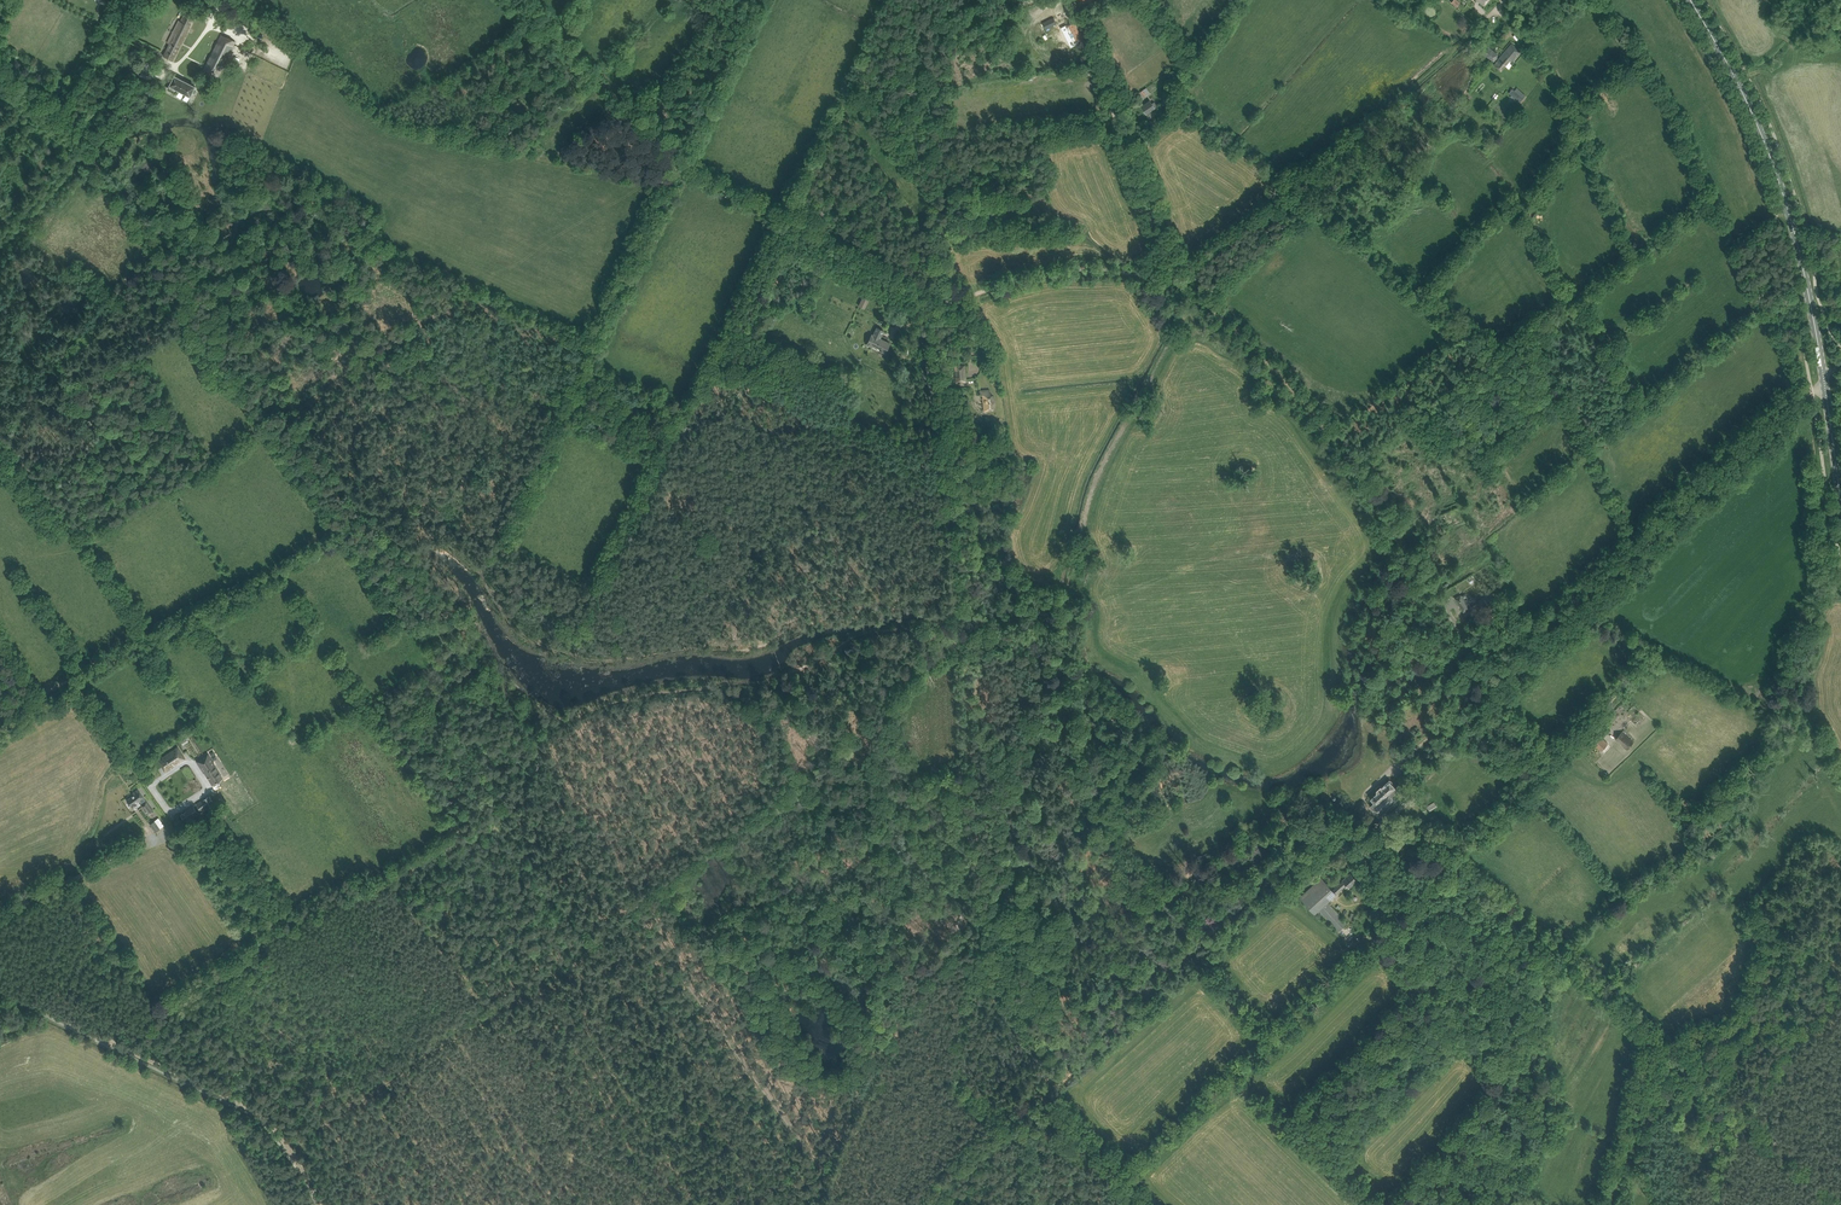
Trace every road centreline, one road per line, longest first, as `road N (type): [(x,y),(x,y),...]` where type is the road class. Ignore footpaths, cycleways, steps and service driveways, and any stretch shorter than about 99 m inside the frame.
road 1 (track): [(826,1159),(961,912),(960,720),(941,304),(1056,273),(1188,280),(1273,216),(1505,0)]
road 2 (unclassified): [(1357,815),(1364,793),(1824,377)]
road 3 (track): [(531,448),(682,159),(941,304)]
road 4 (track): [(354,521),(88,148),(0,73)]
road 5 (track): [(0,718),(360,526),(354,521)]
road 6 (secondary): [(1824,377),(1775,170),(1690,0)]
road 7 (track): [(322,1204),(260,1116),(0,990)]
road 8 (track): [(541,779),(354,521)]
road 9 (track): [(826,1159),(639,911)]
road 10 (track): [(1563,950),(1662,1042),(1612,1204)]
road 11 (unclassified): [(1167,277),(1172,263),(1070,0)]
road 12 (track): [(1662,1042),(1840,1204)]
road 13 (track): [(522,0),(682,159)]
road 14 (track): [(541,779),(635,914)]
road 15 (unclassified): [(222,0),(176,65),(104,26)]
road 16 (track): [(1563,950),(1457,856)]
road 17 (secondary): [(1840,498),(1824,377)]

